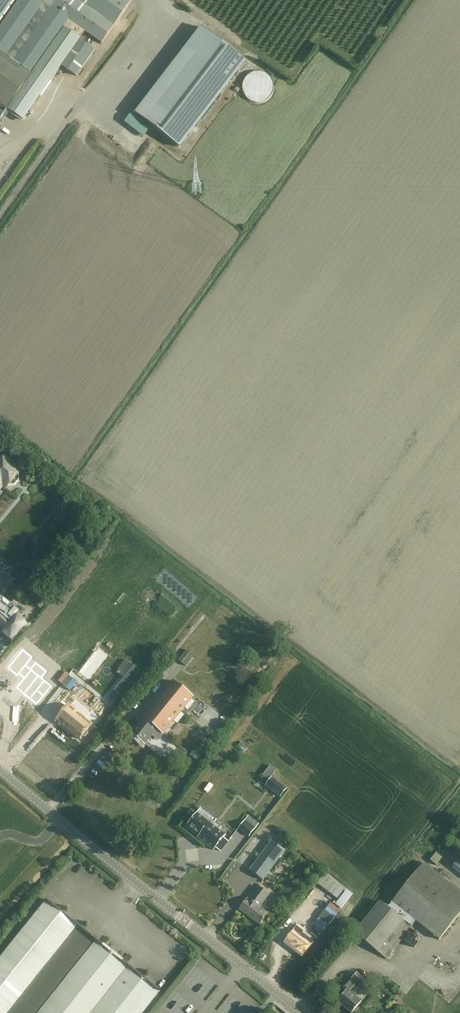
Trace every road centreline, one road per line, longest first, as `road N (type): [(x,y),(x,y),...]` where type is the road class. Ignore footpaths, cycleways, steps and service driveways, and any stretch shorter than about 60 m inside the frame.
road 1 (tertiary): [(0,770),(301,1012)]
road 2 (unclassified): [(0,218),(143,20),(148,0)]

